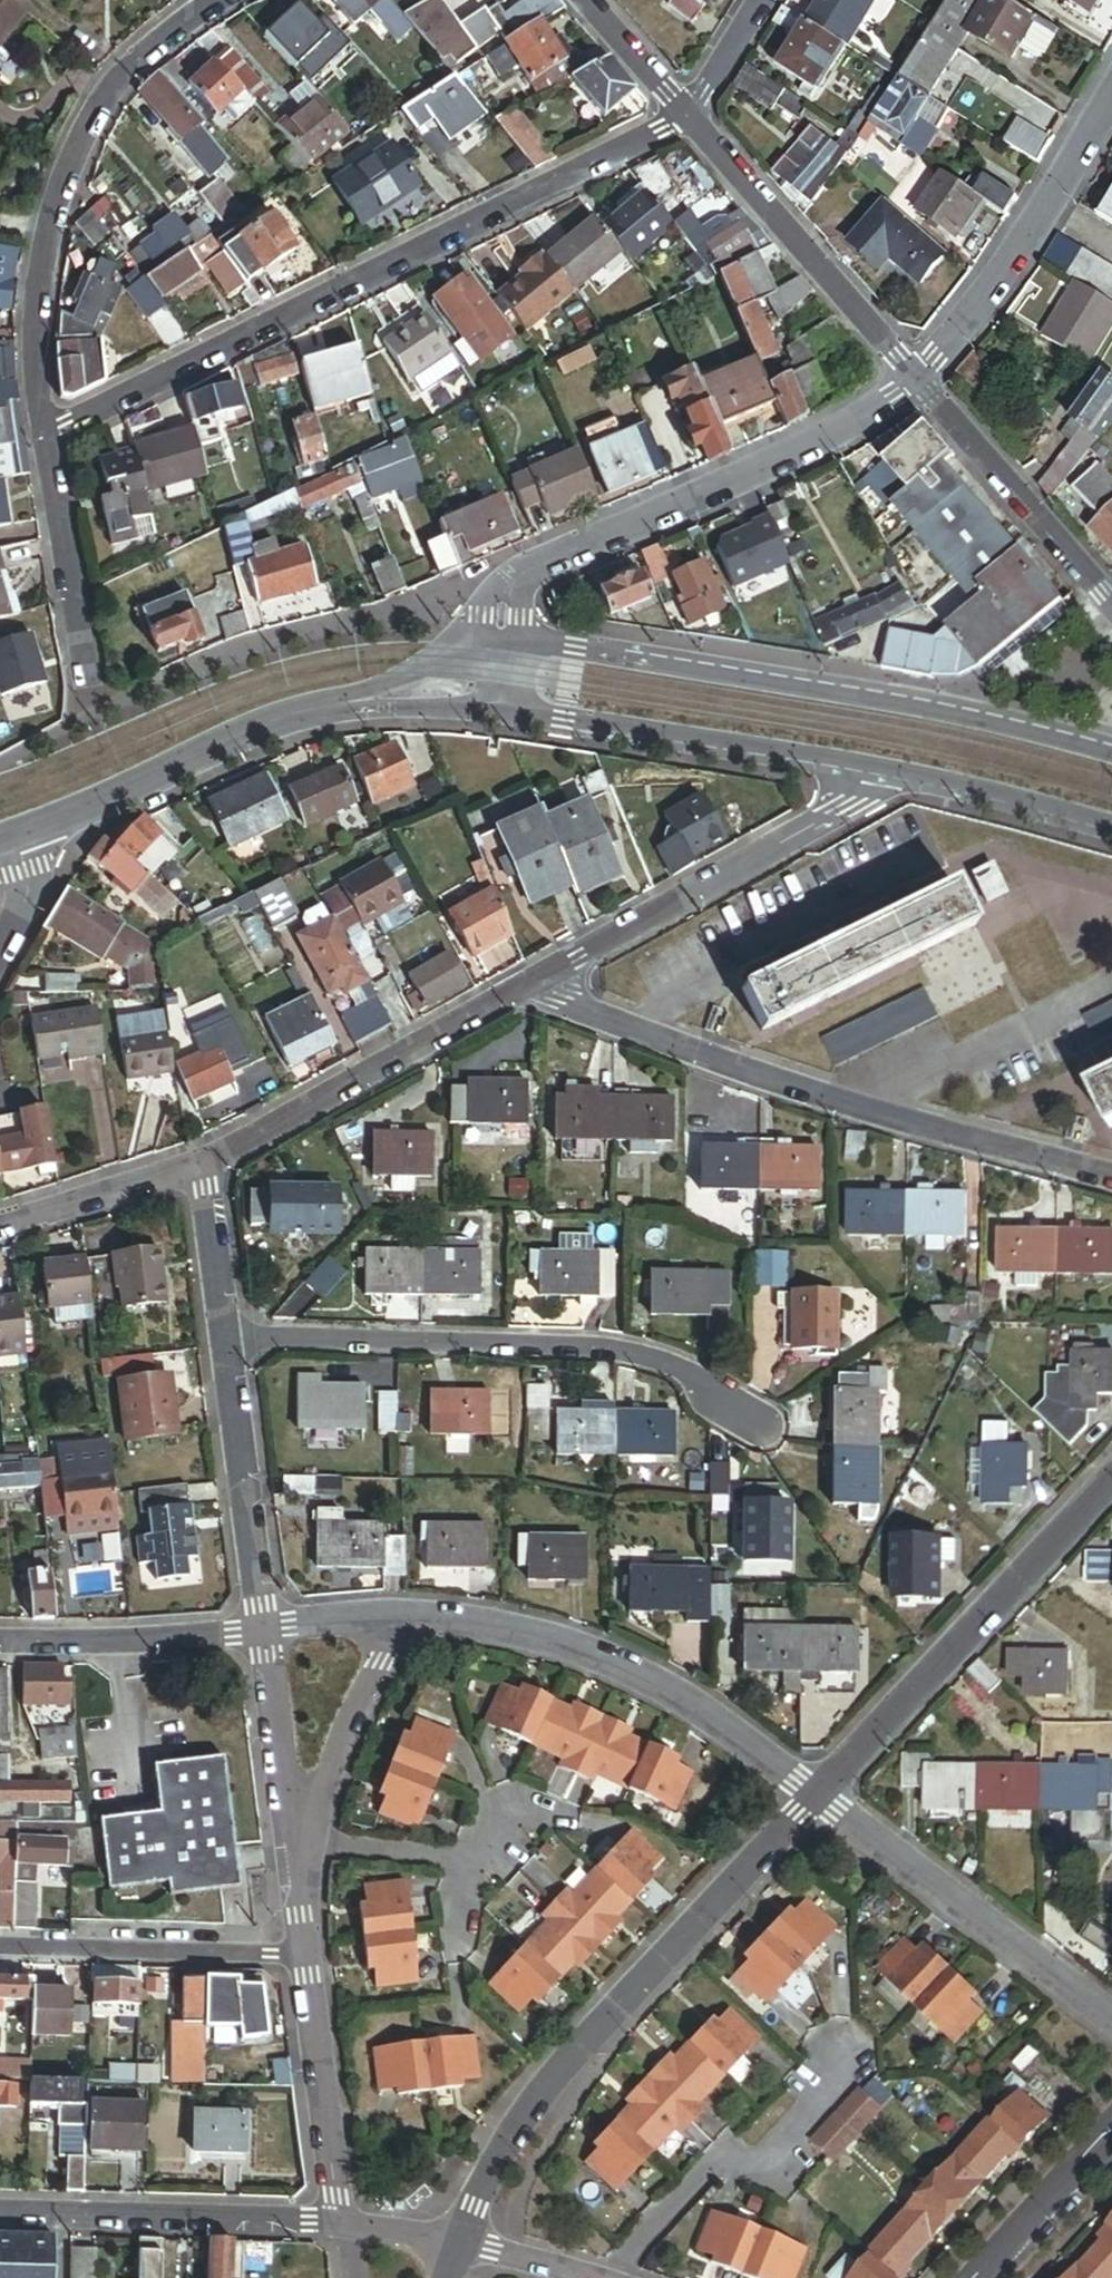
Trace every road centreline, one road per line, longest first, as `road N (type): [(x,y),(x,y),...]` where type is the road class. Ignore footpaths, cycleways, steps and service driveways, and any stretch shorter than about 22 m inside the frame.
road 1 (residential): [(43,443),(685,113)]
road 2 (tertiary): [(1111,755),(861,697),(504,636)]
road 3 (residential): [(523,991),(861,1111),(1111,1177)]
road 4 (residential): [(819,1799),(542,2103),(463,2237)]
road 5 (residential): [(228,1337),(602,1350),(678,1372),(762,1426)]
road 6 (residential): [(43,443),(35,313),(52,214),(85,134),(120,78),(185,23),(228,0)]
road 7 (residential): [(504,636),(506,594),(522,575),(814,448),(920,380)]
road 8 (residential): [(421,1615),(533,1636),(641,1678),(819,1799)]
road 9 (residential): [(1111,1484),(819,1799)]
road 10 (residential): [(523,991),(845,806),(872,765)]
road 11 (tertiary): [(505,711),(872,765)]
road 12 (residential): [(819,1799),(1111,2022)]
road 13 (residential): [(203,1168),(523,991)]
road 14 (tertiary): [(16,836),(223,741),(352,702)]
road 15 (residential): [(920,380),(685,113)]
road 16 (residential): [(348,2225),(0,2216)]
road 17 (residential): [(920,380),(1029,238),(1111,98)]
road 18 (residential): [(0,1942),(312,1950)]
road 19 (residential): [(265,1631),(228,1337)]
road 20 (residential): [(1111,603),(920,380)]
road 21 (residential): [(348,2225),(312,1950)]
road 22 (residential): [(298,1854),(371,1685),(421,1615)]
road 23 (residential): [(0,1641),(265,1631)]
road 24 (tertiary): [(872,765),(1111,827)]
road 25 (residential): [(88,683),(43,443)]
road 26 (residential): [(298,1854),(265,1631)]
road 27 (residential): [(0,1228),(203,1168)]
road 28 (residential): [(987,2277),(1111,2143)]
road 29 (residential): [(228,1337),(203,1168)]
road 30 (tertiary): [(504,636),(473,640),(352,702)]
road 31 (residential): [(265,1631),(421,1615)]
road 32 (tertiary): [(352,702),(505,711)]
road 33 (residential): [(685,113),(588,0)]
road 34 (residential): [(685,113),(763,0)]
road 35 (residential): [(594,2277),(463,2237)]
road 36 (residential): [(0,953),(27,904),(16,836)]

